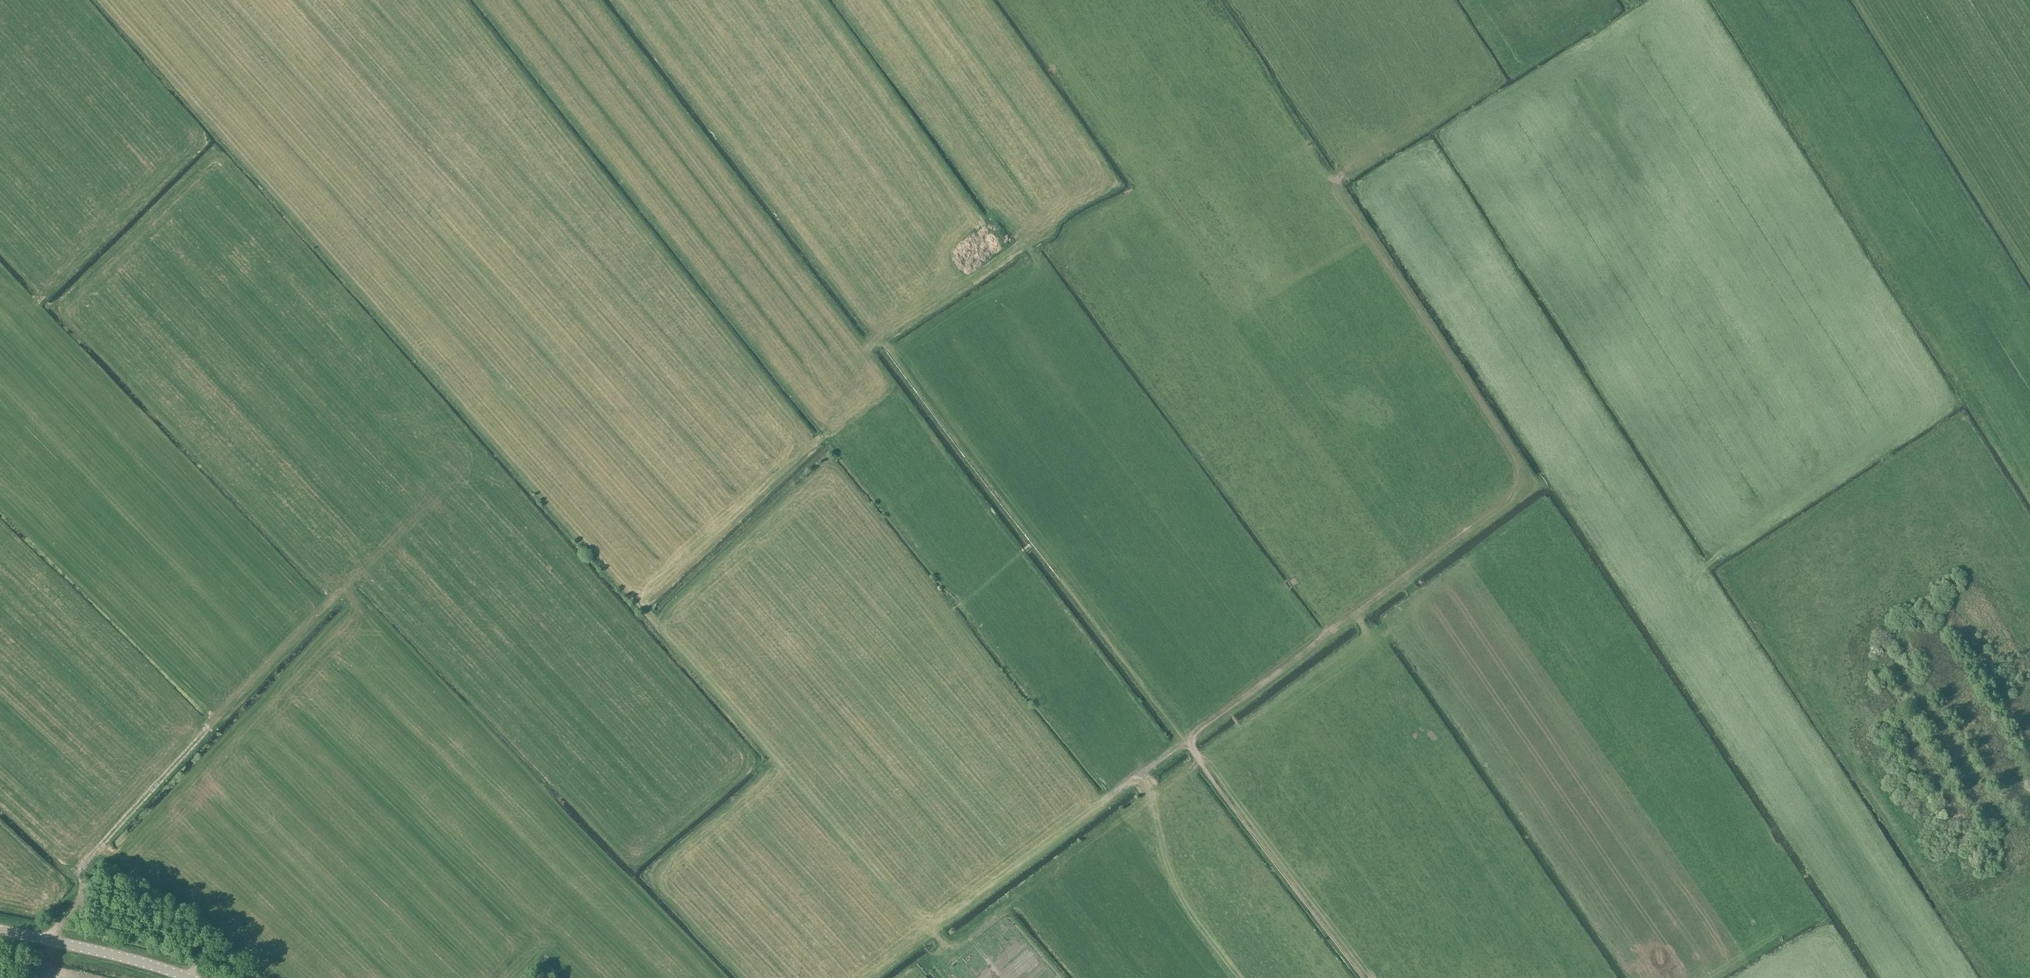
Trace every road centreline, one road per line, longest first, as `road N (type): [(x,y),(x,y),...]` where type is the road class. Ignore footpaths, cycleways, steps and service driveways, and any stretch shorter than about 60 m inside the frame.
road 1 (tertiary): [(190,977),(0,928)]

